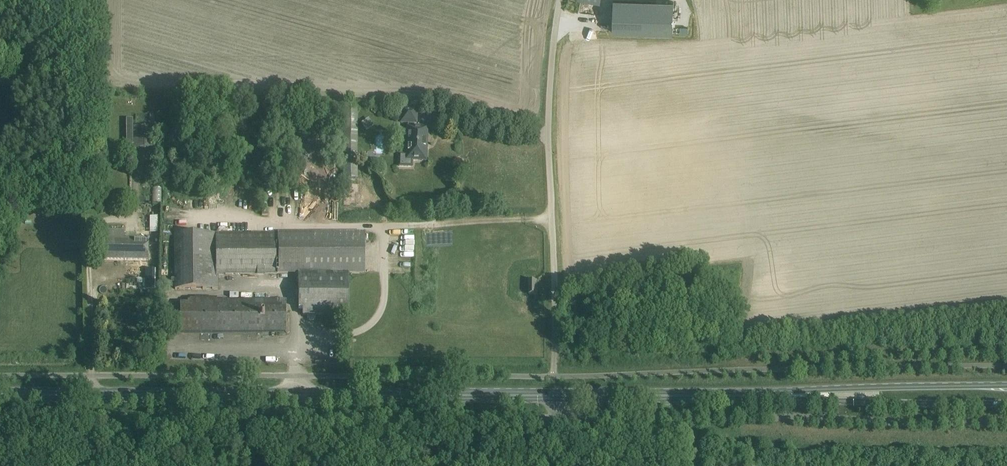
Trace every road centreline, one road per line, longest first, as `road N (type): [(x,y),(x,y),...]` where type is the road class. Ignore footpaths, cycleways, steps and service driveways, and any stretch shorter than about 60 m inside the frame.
road 1 (primary): [(0,394),(559,395)]
road 2 (unclassified): [(559,395),(559,417),(1006,422)]
road 3 (unclassified): [(554,376),(550,164),(562,0)]
road 4 (primary): [(1006,386),(779,396)]
road 5 (primary): [(779,396),(1006,404)]
road 6 (primary): [(559,395),(779,396)]

